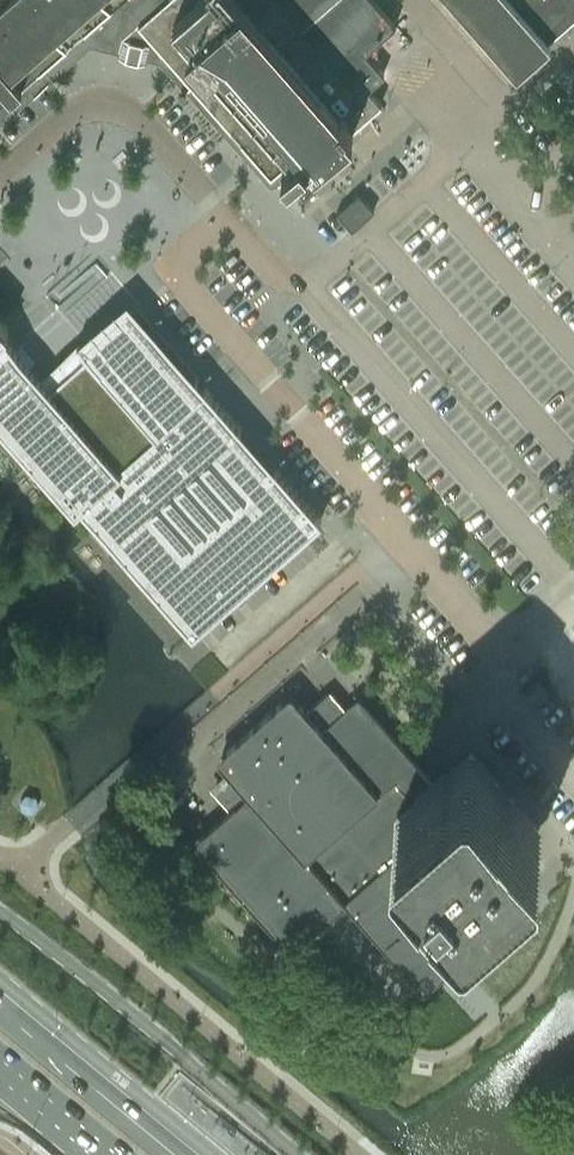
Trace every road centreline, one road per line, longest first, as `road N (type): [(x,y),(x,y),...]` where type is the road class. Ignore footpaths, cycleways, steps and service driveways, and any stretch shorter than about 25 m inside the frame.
road 1 (residential): [(397,532),(181,281),(179,262),(225,223),(129,110),(102,103),(67,116),(0,174)]
road 2 (tertiary): [(310,1154),(0,915)]
road 3 (primary): [(175,1154),(0,1011)]
road 4 (residential): [(573,780),(499,699),(499,649)]
road 5 (residential): [(397,532),(499,649)]

